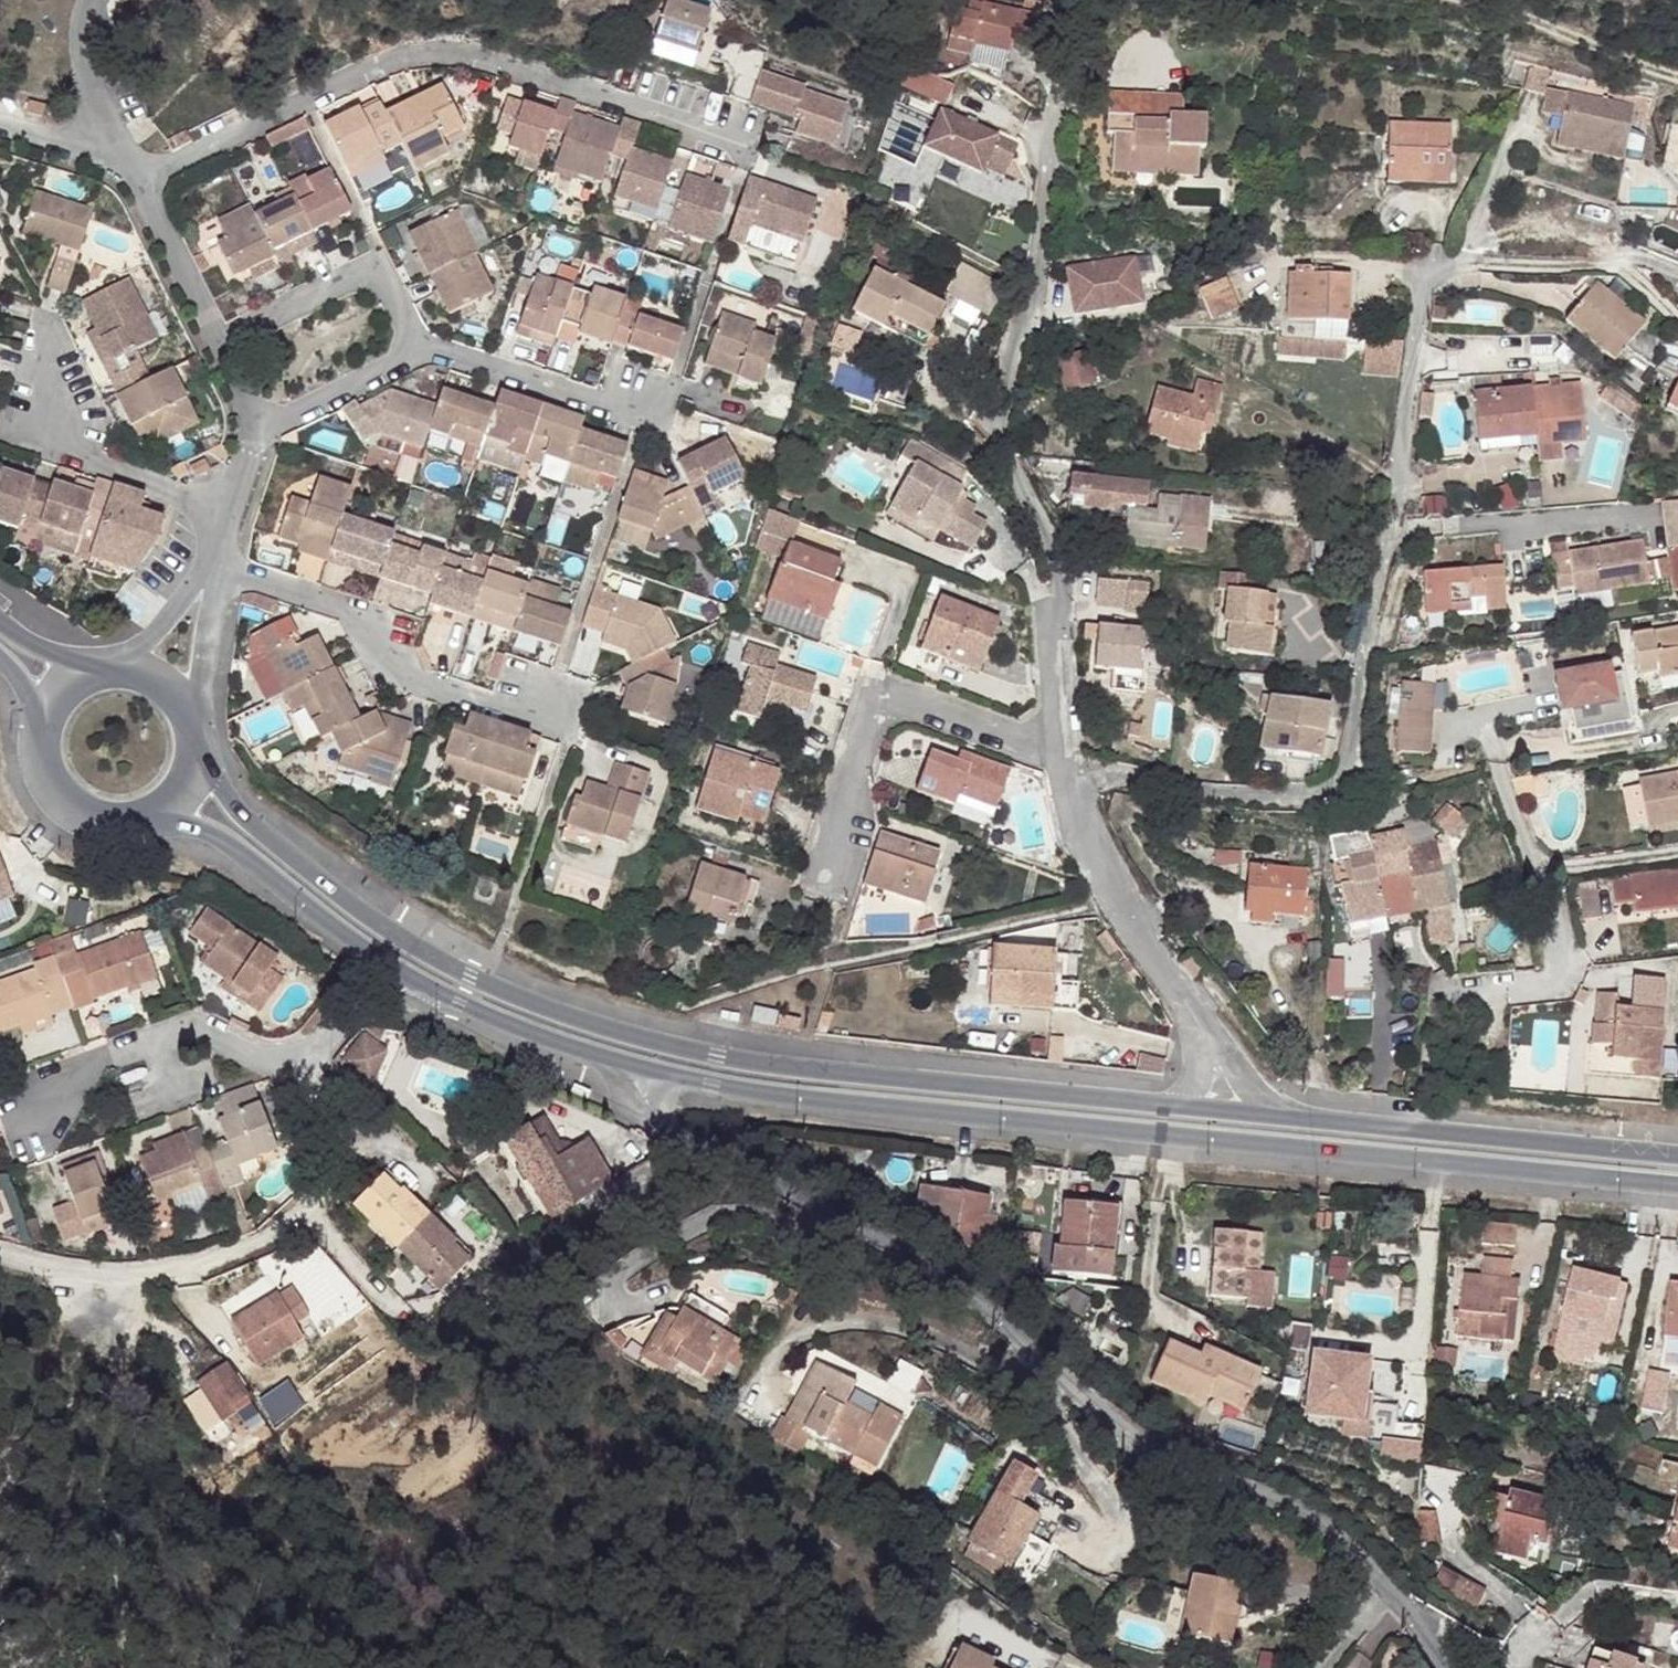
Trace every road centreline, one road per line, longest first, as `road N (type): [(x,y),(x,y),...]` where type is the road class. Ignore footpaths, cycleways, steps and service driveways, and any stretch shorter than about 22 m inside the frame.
road 1 (secondary): [(1227,1116),(826,1078),(714,1059),(551,1016),(408,948),(346,905),(243,817),(207,759)]
road 2 (residential): [(1448,1667),(1282,1493),(1080,1402),(951,1295),(805,1201),(673,1132),(644,1106),(648,1078)]
road 3 (residential): [(753,147),(484,63),(393,59),(324,85),(133,187)]
road 4 (residential): [(1049,145),(1041,277),(1001,414),(1066,584),(1044,743)]
road 5 (secondary): [(648,1078),(763,1099),(1226,1143)]
road 6 (residential): [(303,1066),(330,1123),(324,1166),(304,1211),(260,1243),(182,1265),(85,1275),(0,1250)]
road 7 (secondary): [(1226,1143),(1677,1183)]
road 8 (residential): [(1434,263),(1394,528),(1359,667)]
road 9 (residential): [(573,730),(401,676),(367,623),(214,565)]
road 10 (residential): [(1359,667),(1352,749),(1334,786),(1293,804),(1145,778),(1070,796)]
road 11 (residential): [(1544,870),(1561,898),(1564,964),(1550,983),(1446,994),(1434,1017),(1425,1136)]
road 12 (residential): [(841,873),(880,687),(1044,743)]
road 13 (residential): [(1070,796),(1231,1088),(1227,1116)]
road 14 (secondary): [(369,959),(514,1036),(648,1078)]
road 15 (residential): [(412,355),(411,322),(377,266),(213,343)]
road 16 (residential): [(50,353),(62,446),(233,516)]
road 17 (residential): [(667,418),(439,352),(412,355)]
road 18 (secondary): [(1677,1159),(1425,1136)]
road 19 (secondary): [(167,822),(227,848),(369,959)]
road 20 (secondary): [(37,718),(33,765),(55,807),(108,835),(167,822)]
road 21 (residential): [(1279,494),(1315,651),(1359,667)]
road 22 (secondary): [(1425,1136),(1227,1116)]
road 23 (residential): [(412,355),(252,433)]
road 24 (residential): [(133,187),(213,343)]
road 25 (residential): [(98,0),(83,49),(91,98),(112,144)]
road 26 (residential): [(1677,853),(1544,870)]
road 27 (residential): [(369,959),(303,1066)]
road 28 (residential): [(303,1066),(228,1038),(184,1035)]

